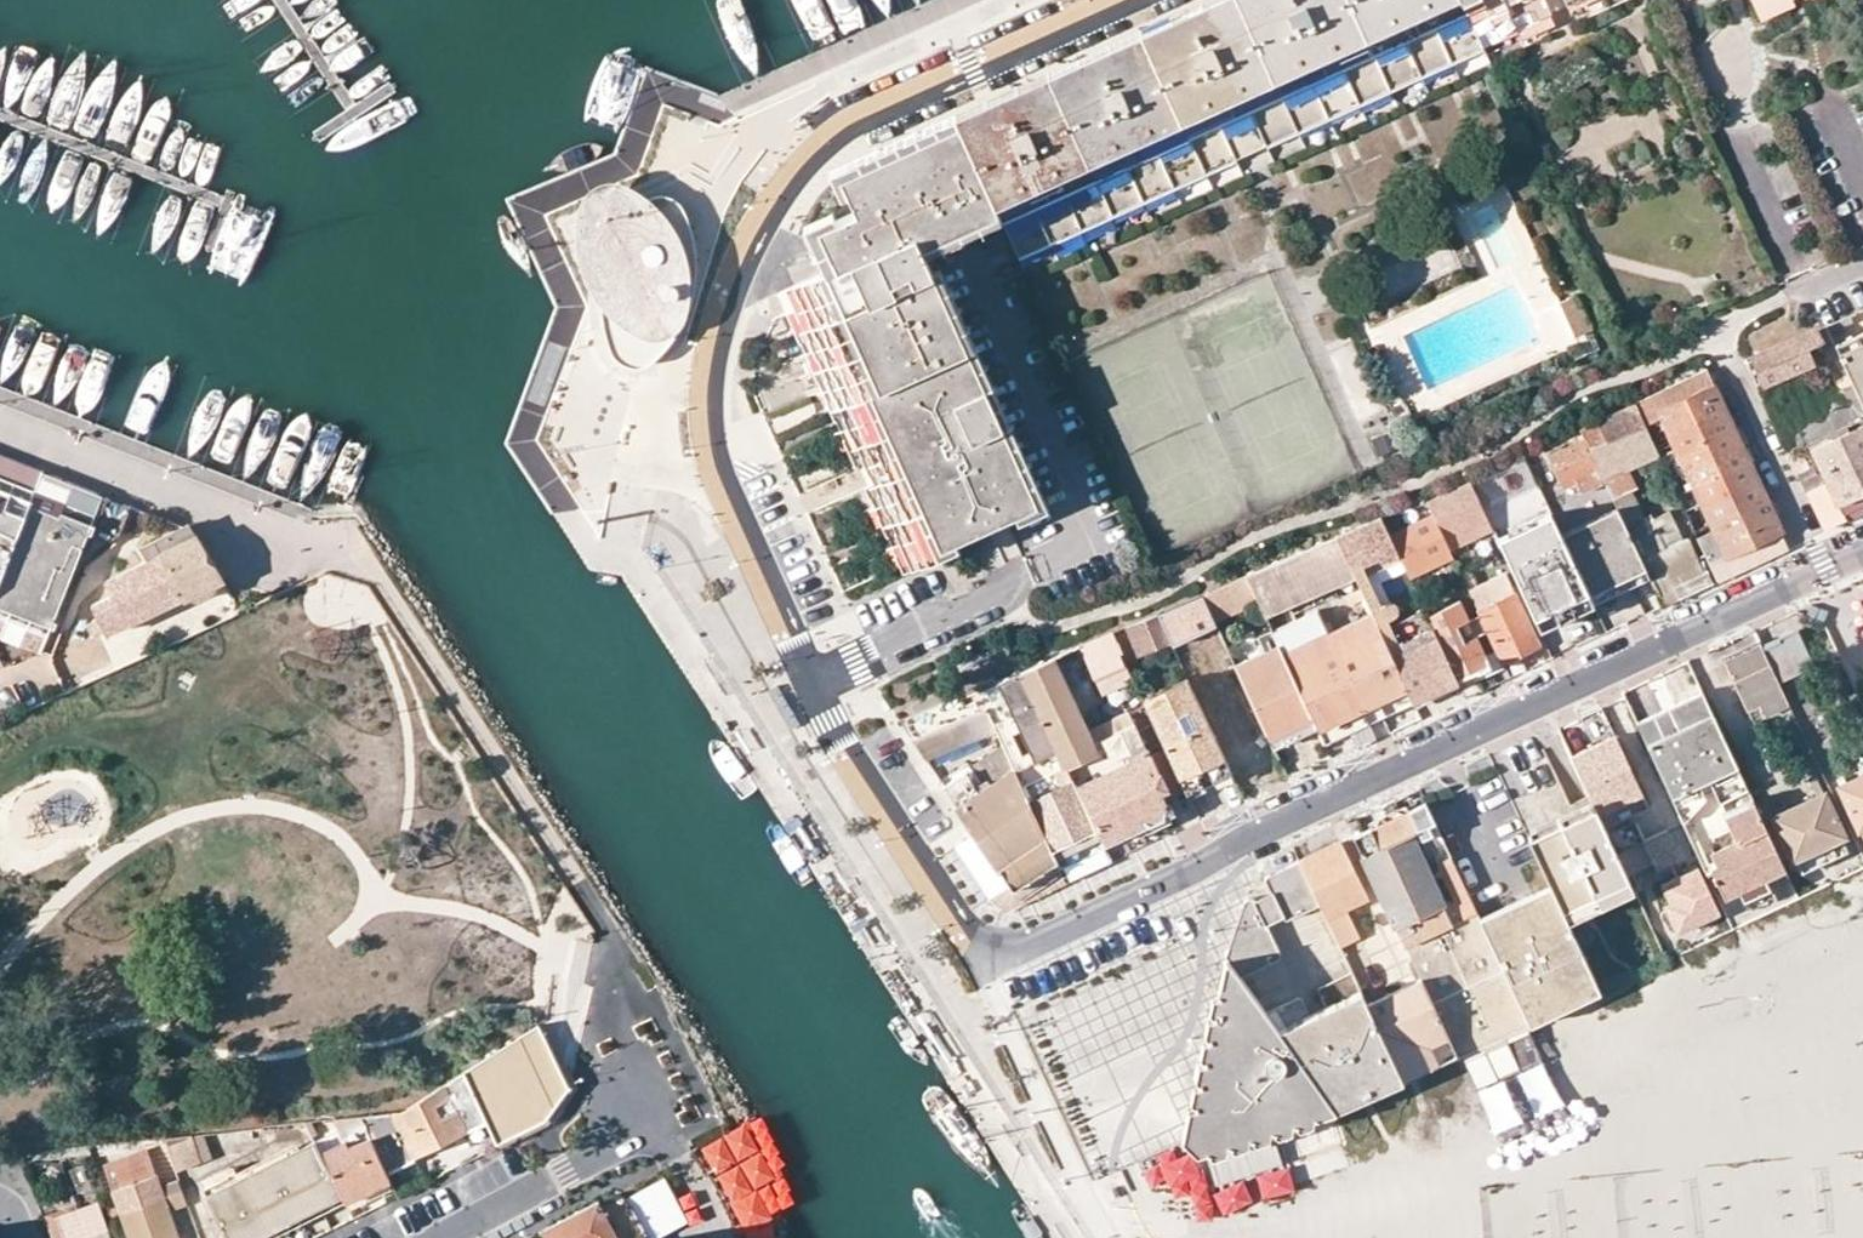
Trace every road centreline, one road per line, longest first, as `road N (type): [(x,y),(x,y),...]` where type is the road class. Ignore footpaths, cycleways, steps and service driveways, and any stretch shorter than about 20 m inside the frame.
road 1 (tertiary): [(1147,0),(853,131),(801,176),(729,323),(716,393),(726,464),(832,720),(984,938),(1003,942),(1048,927),(1862,550)]
road 2 (residential): [(439,1237),(620,1135)]

